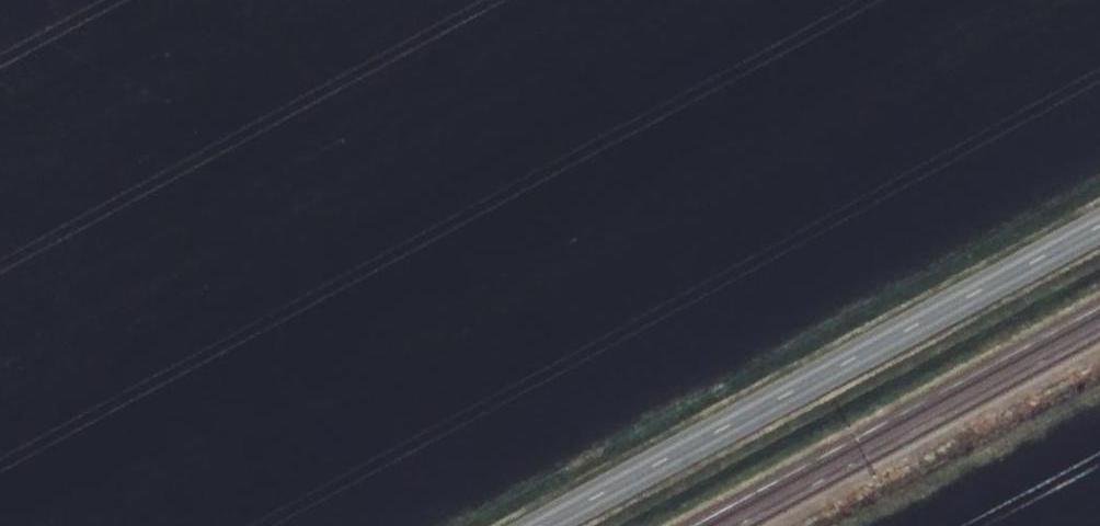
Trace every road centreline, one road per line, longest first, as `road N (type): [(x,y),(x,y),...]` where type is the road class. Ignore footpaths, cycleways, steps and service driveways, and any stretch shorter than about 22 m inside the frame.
road 1 (tertiary): [(541,525),(1099,226)]

